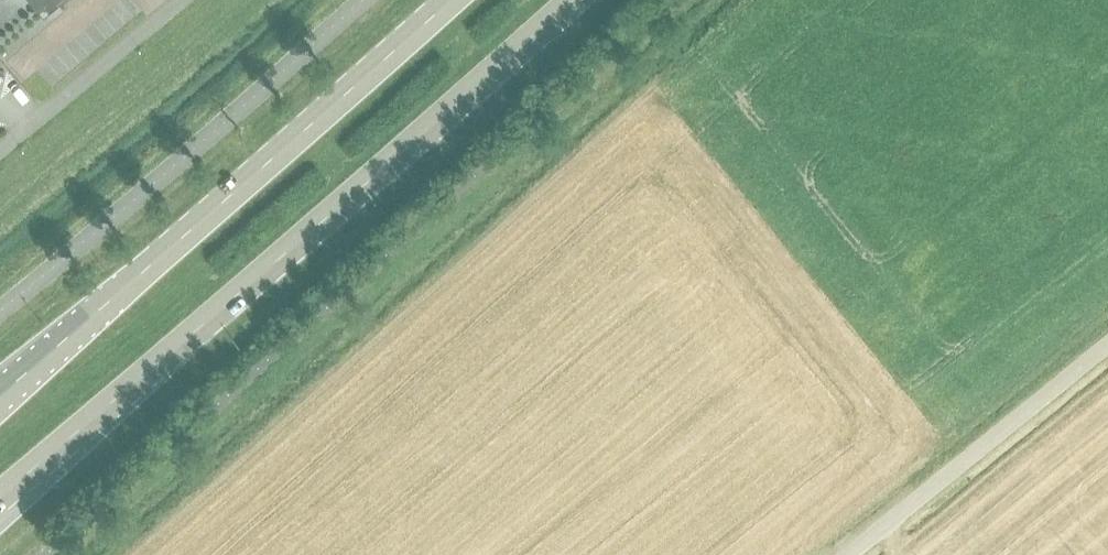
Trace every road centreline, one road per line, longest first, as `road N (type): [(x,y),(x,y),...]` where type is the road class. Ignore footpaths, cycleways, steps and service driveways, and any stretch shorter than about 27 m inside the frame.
road 1 (primary): [(0,491),(566,0)]
road 2 (primary): [(452,0),(0,398)]
road 3 (unclassified): [(845,554),(1107,341)]
road 4 (unclassified): [(180,0),(0,151)]

